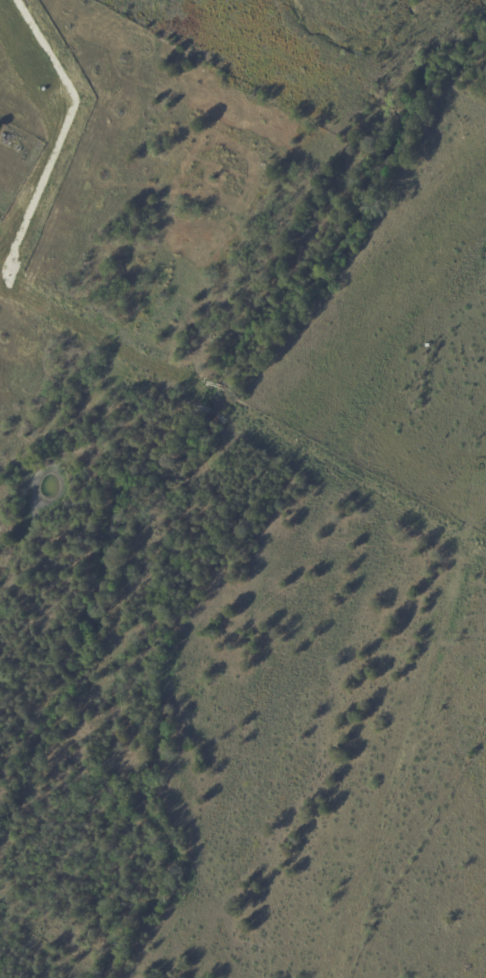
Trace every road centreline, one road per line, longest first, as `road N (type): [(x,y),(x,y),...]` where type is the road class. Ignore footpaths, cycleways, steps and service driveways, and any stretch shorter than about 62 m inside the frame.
road 1 (track): [(17,0),(74,106),(6,286)]

